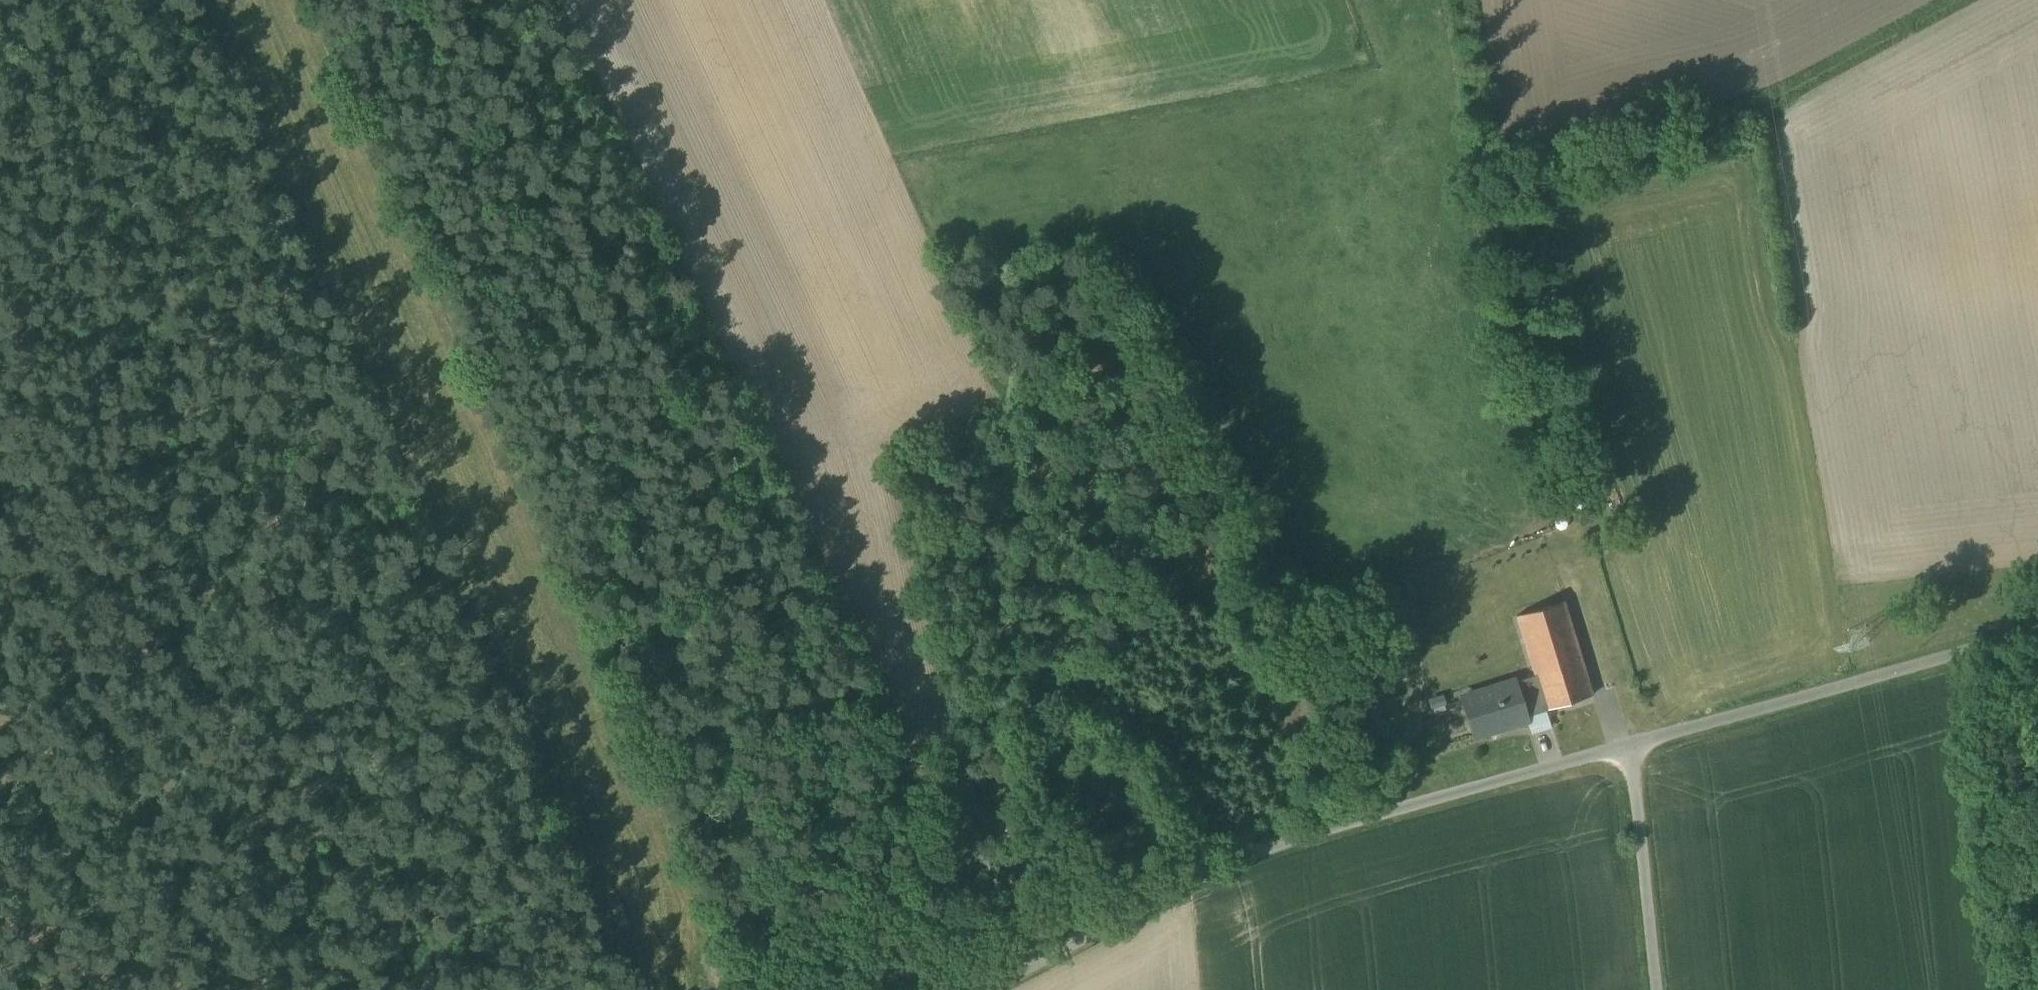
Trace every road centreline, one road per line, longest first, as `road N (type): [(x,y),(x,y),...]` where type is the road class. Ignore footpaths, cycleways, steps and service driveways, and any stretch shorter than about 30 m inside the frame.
road 1 (unclassified): [(1634,746),(1246,860),(994,989)]
road 2 (unclassified): [(2037,632),(1634,746)]
road 3 (unclassified): [(1634,746),(1660,989)]

